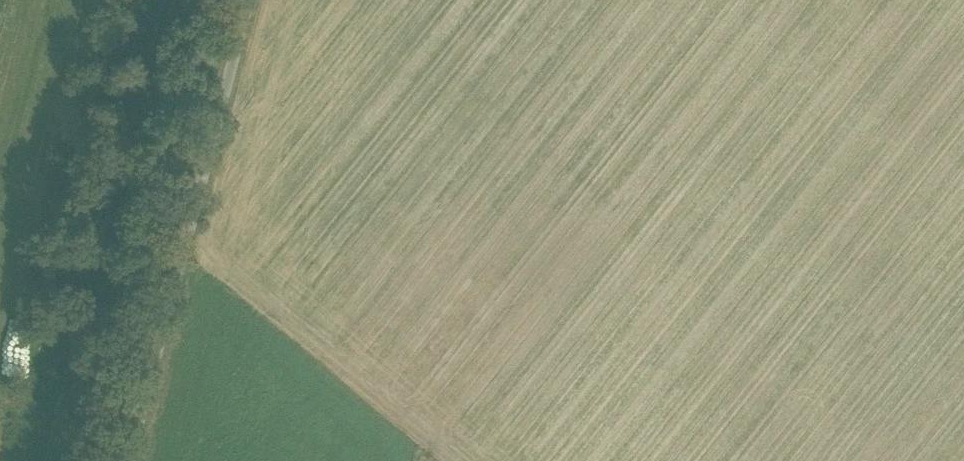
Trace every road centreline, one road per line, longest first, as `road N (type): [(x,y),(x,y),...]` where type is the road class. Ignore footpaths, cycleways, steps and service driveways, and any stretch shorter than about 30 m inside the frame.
road 1 (unclassified): [(127,460),(247,0)]

